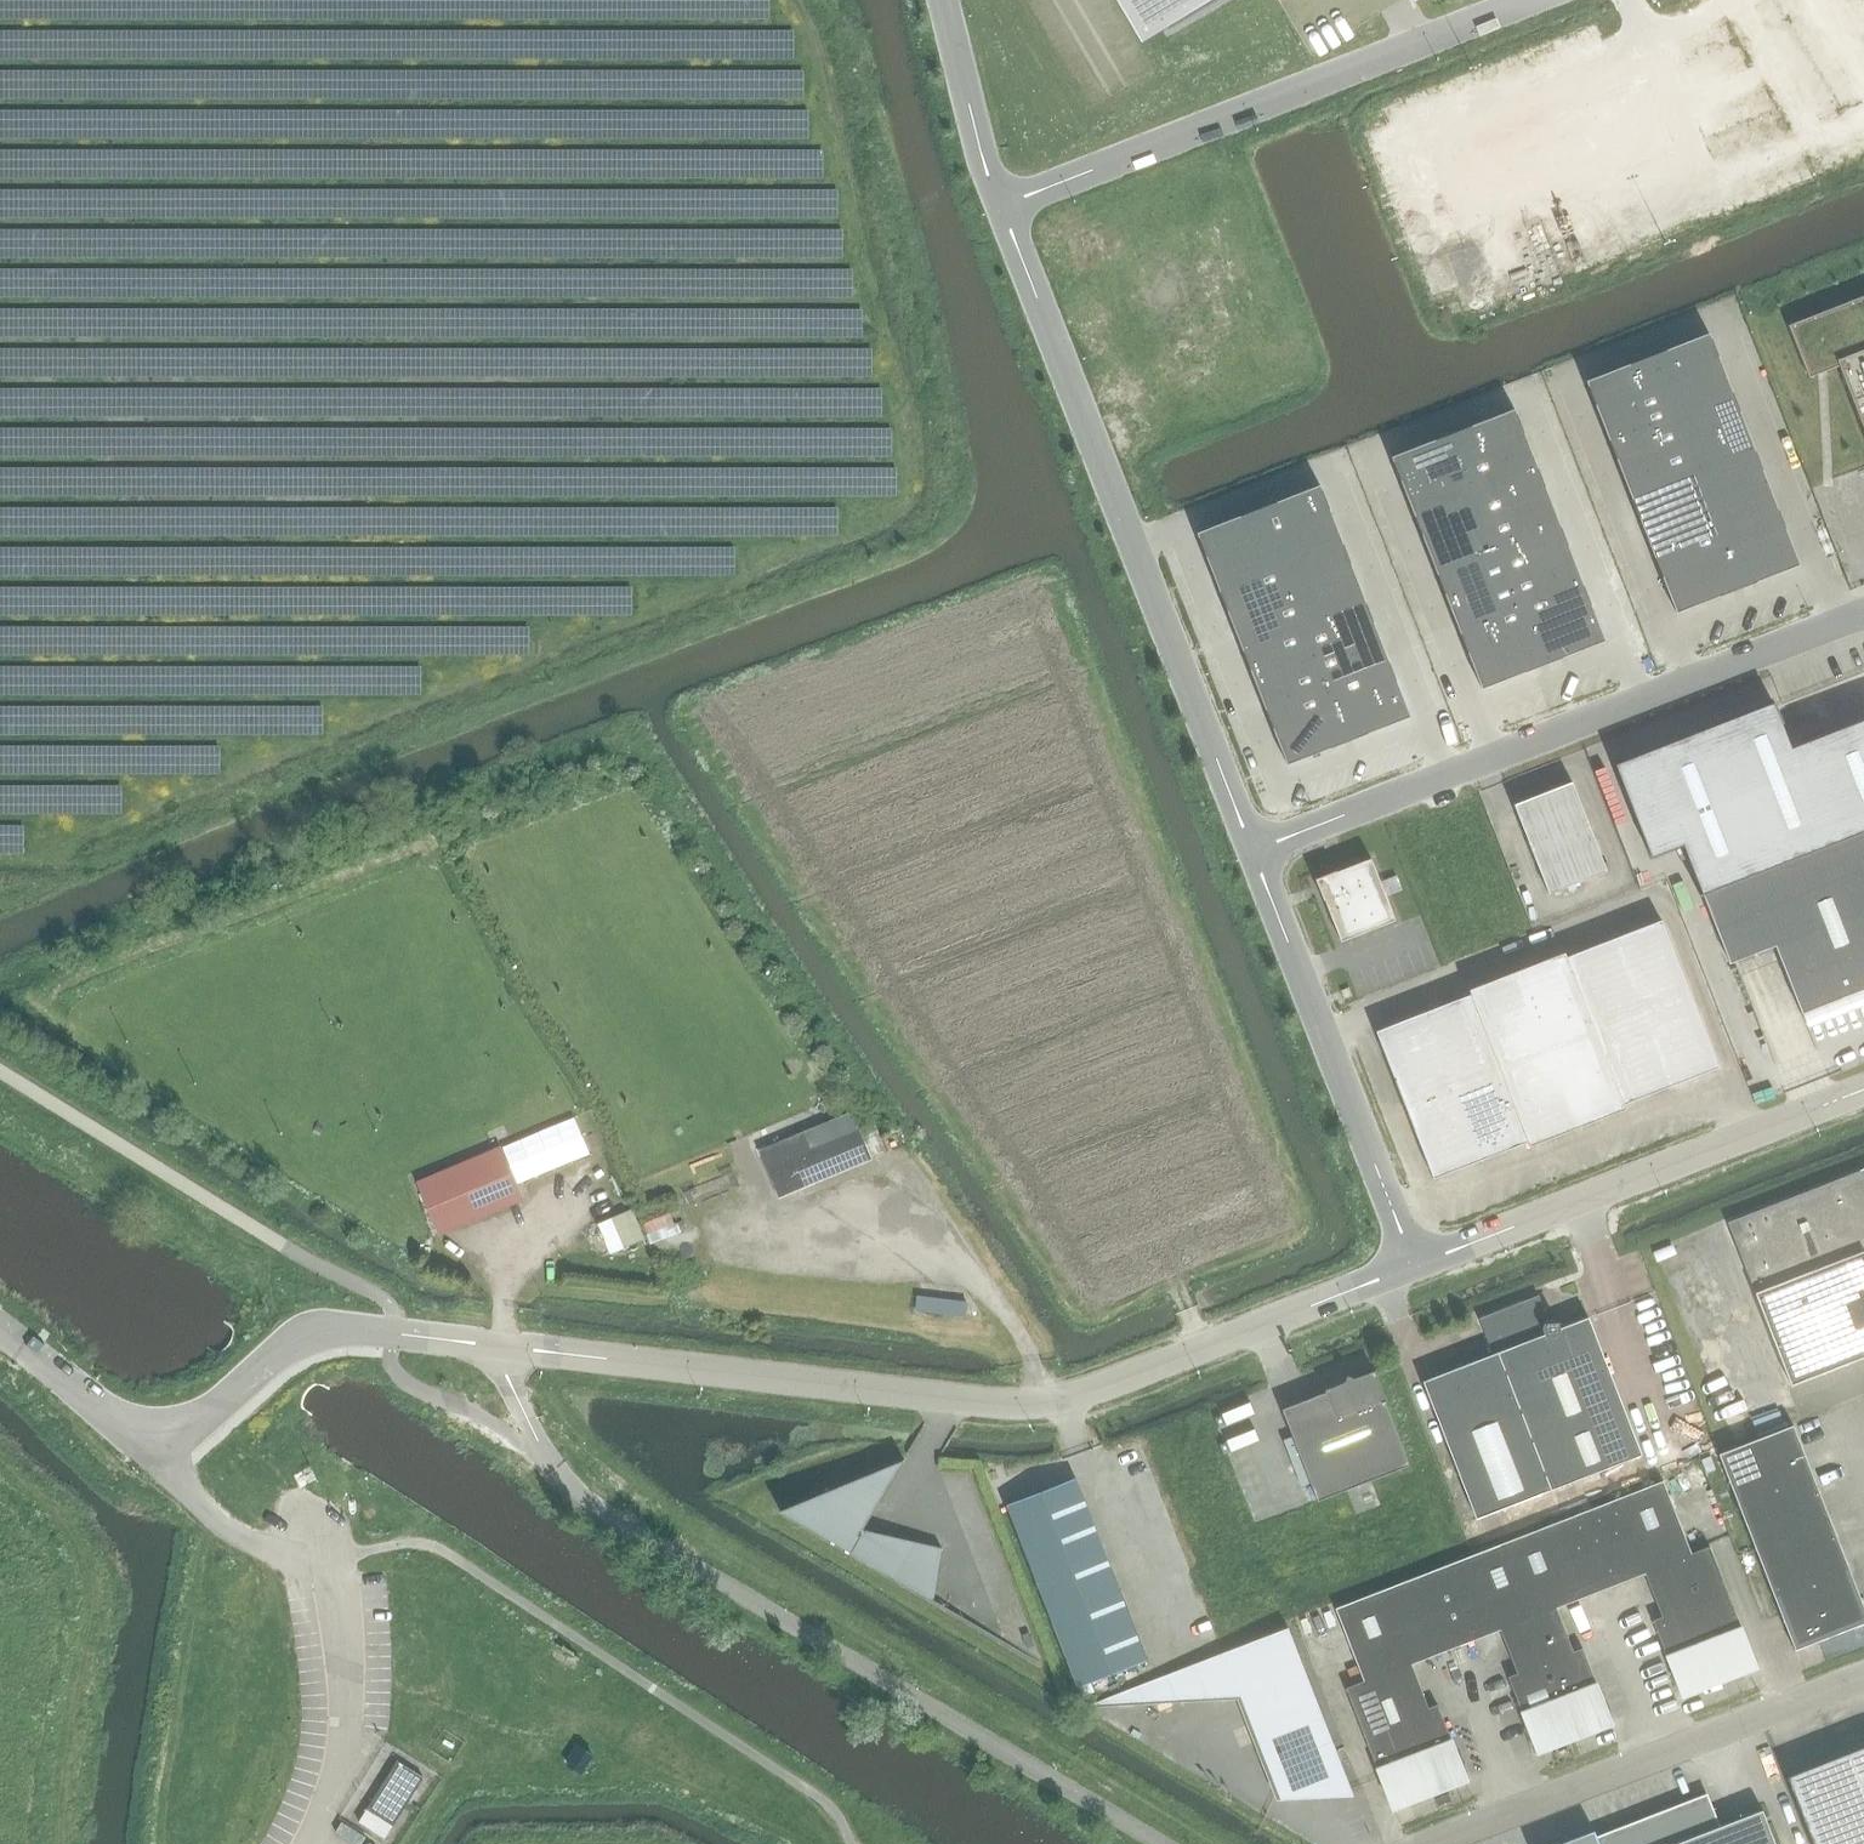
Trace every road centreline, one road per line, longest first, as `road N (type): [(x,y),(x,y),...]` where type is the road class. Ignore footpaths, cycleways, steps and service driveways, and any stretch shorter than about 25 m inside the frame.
road 1 (unclassified): [(503,1349),(1024,1404),(1086,1392),(1414,1265)]
road 2 (unclassified): [(1252,851),(1001,205)]
road 3 (unclassified): [(1252,851),(1863,612)]
road 4 (unclassified): [(1528,0),(1001,205)]
road 5 (unclassified): [(1414,1265),(1863,1089)]
road 6 (unclassified): [(1427,1843),(1863,1675)]
road 7 (unclassified): [(1414,1265),(1252,851)]
road 8 (track): [(0,1460),(78,1548),(91,1577),(96,1610),(63,1843)]
road 9 (unclassified): [(503,1349),(395,1331),(312,1333),(149,1452)]
road 10 (unclassified): [(149,1452),(231,1531),(279,1551),(334,1559)]
road 11 (unclassified): [(1001,205),(943,0)]
road 12 (unclassified): [(149,1452),(49,1369),(12,1350),(0,1331)]

